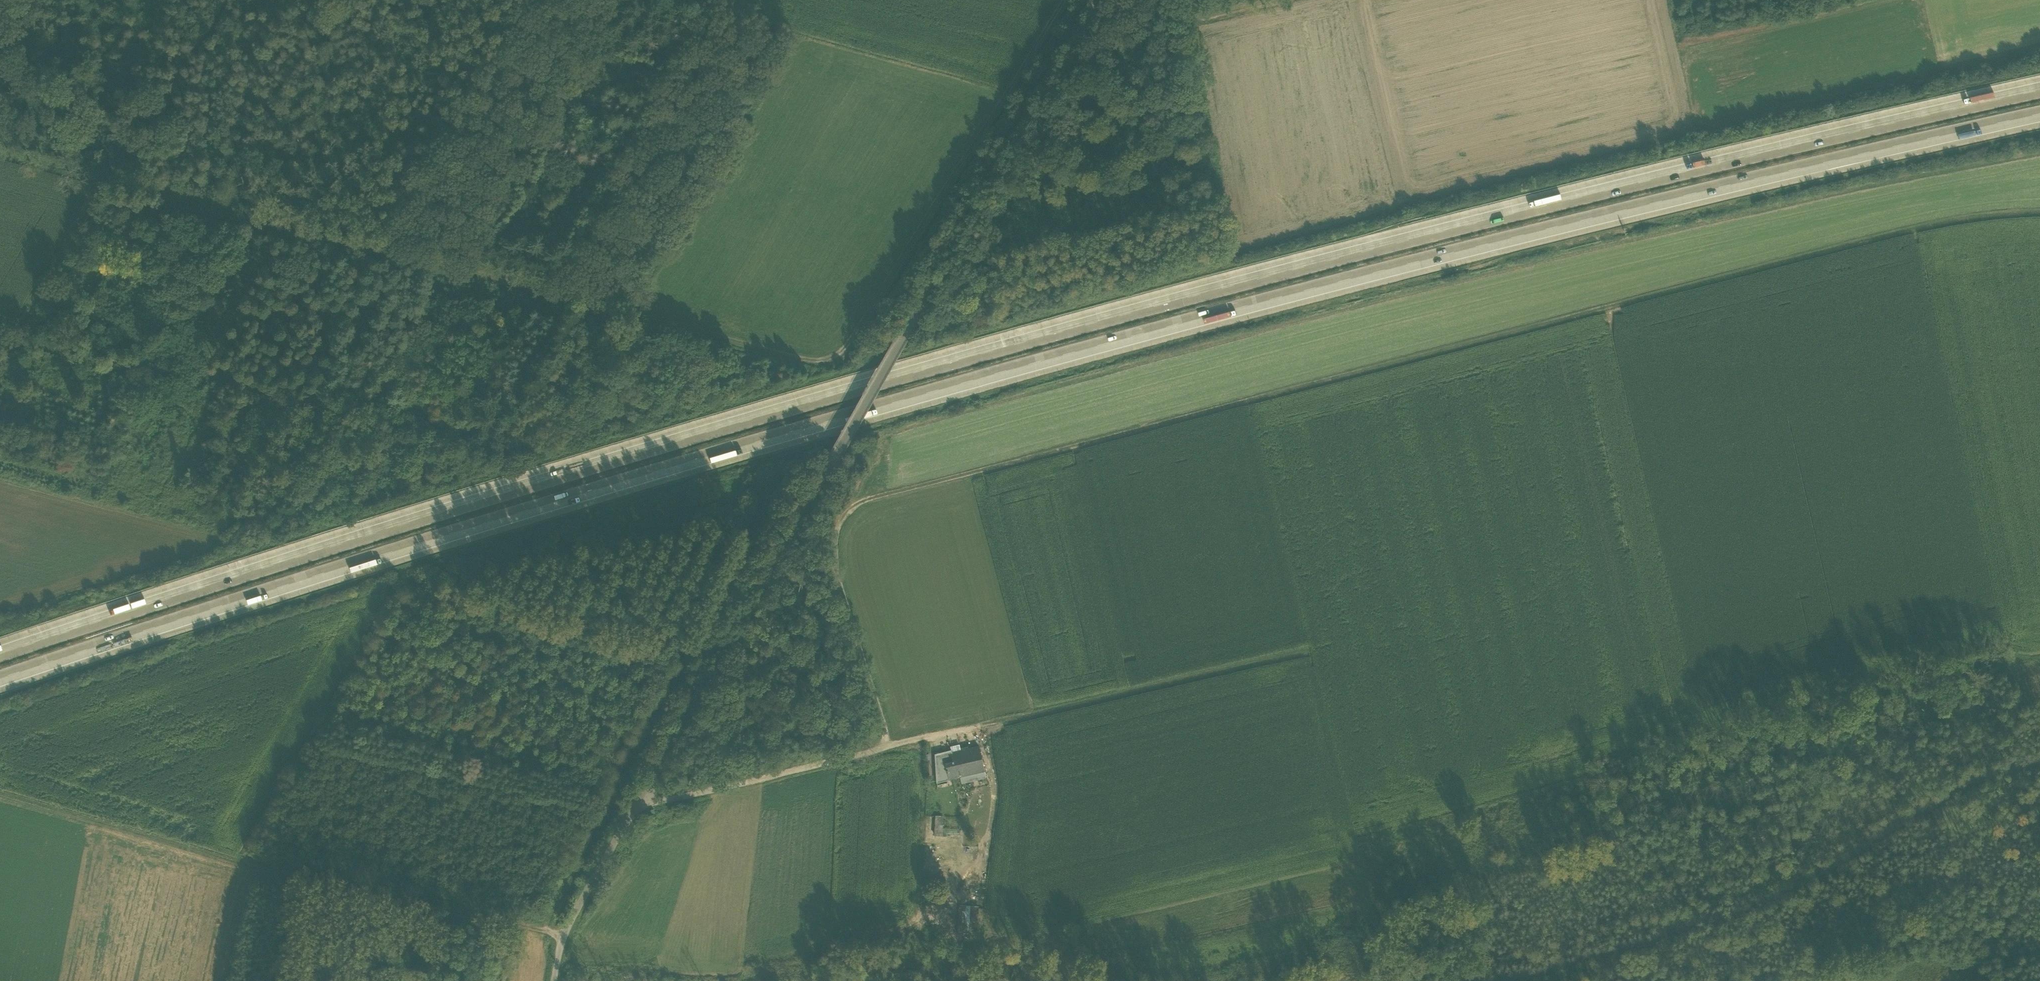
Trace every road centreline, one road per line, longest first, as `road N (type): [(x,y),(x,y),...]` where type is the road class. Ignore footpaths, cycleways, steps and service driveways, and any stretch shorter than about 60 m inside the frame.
road 1 (motorway): [(0,679),(590,491),(1003,372),(1618,212),(2039,115)]
road 2 (motorway): [(2039,91),(1206,293),(590,467),(0,654)]
road 3 (track): [(889,748),(831,546),(840,517),(867,500),(1709,278),(1973,218),(2039,214)]
road 4 (track): [(1063,0),(832,367),(107,175),(0,355)]
road 5 (unclassified): [(635,806),(1097,0)]
road 6 (unclassified): [(635,806),(976,728)]
road 7 (unclassified): [(555,980),(563,935),(635,806)]

